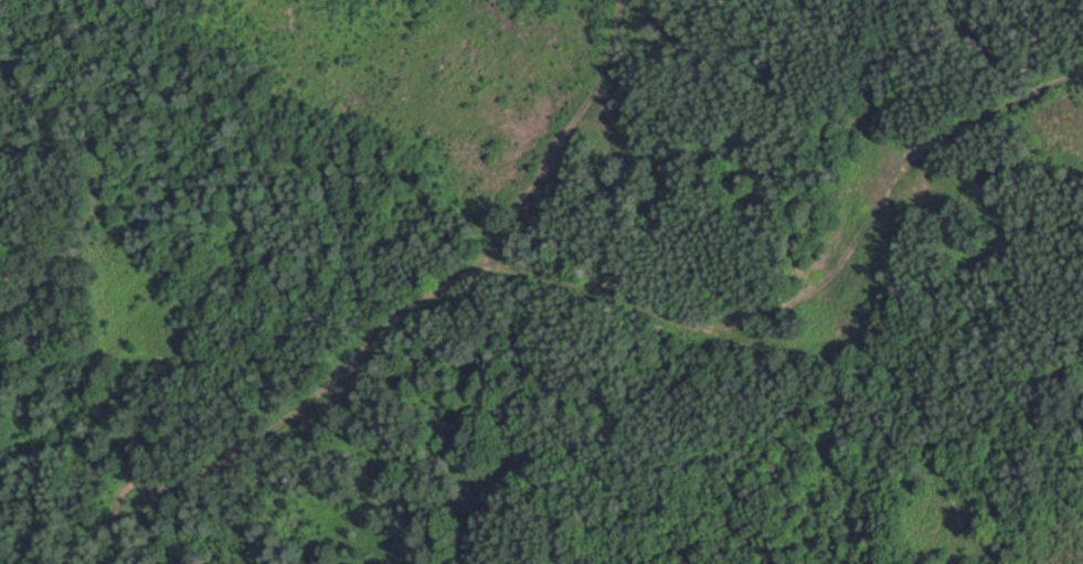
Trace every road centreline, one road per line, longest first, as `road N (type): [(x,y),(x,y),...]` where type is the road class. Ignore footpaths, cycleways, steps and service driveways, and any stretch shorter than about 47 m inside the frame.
road 1 (track): [(66,563),(98,529),(246,441),(457,276),(522,269),(730,338),(831,337),(860,315),(903,171),(935,141),(1082,70)]
road 2 (track): [(619,0),(599,76),(548,167),(488,259),(457,276)]

